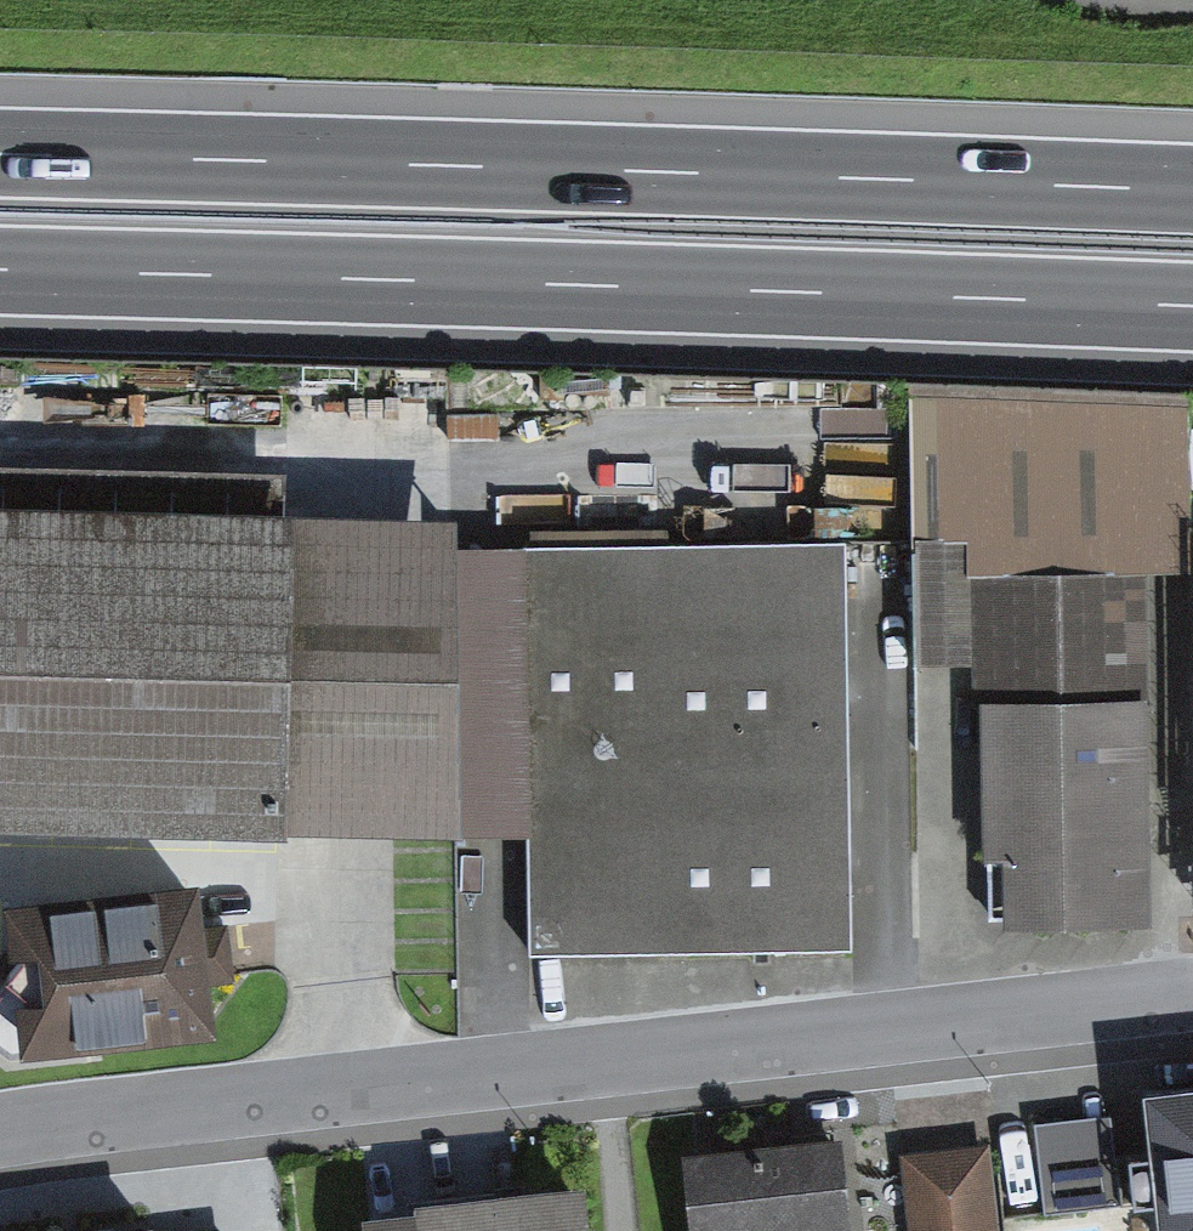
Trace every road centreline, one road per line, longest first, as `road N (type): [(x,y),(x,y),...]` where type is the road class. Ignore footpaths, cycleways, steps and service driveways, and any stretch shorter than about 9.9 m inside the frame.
road 1 (residential): [(0,1131),(128,1108),(1192,991)]
road 2 (motorway): [(1192,192),(0,152)]
road 3 (motorway): [(0,268),(1192,307)]

